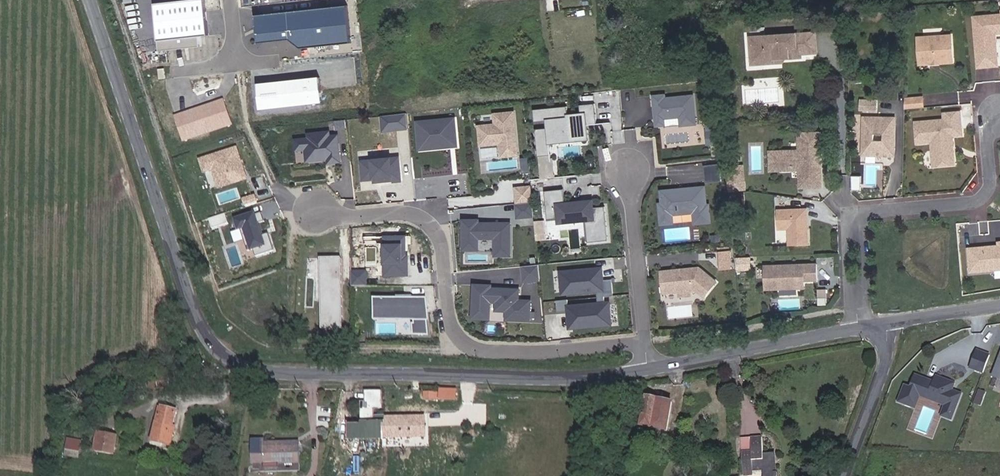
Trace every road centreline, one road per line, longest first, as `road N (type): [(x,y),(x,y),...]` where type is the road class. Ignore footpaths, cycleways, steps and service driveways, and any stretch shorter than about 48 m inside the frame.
road 1 (tertiary): [(650,364),(570,378),(256,369),(201,342),(88,0)]
road 2 (residential): [(648,341),(471,348),(451,326),(436,229),(425,219),(402,212),(318,216)]
road 3 (residential): [(863,328),(858,215),(983,200),(994,189),(989,120),(999,116)]
road 4 (tertiary): [(863,328),(650,364)]
road 5 (residential): [(648,341),(629,168)]
road 6 (tertiary): [(844,475),(883,382),(896,322)]

